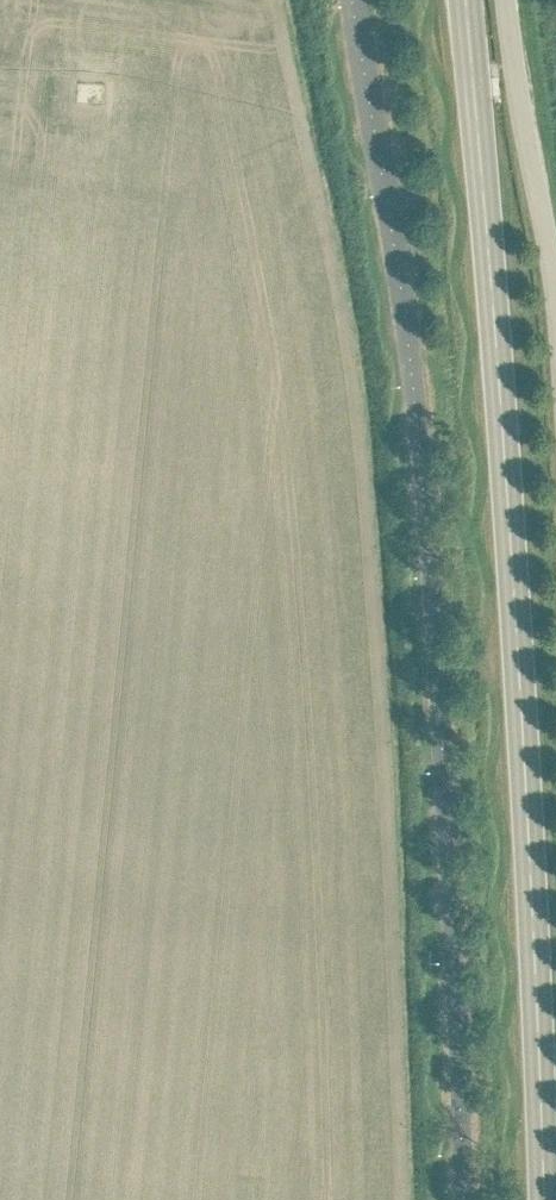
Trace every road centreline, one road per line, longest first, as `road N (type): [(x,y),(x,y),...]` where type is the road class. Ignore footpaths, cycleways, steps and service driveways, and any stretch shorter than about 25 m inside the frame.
road 1 (secondary): [(544,1199),(506,445),(464,0)]
road 2 (unclassified): [(555,293),(506,0)]

